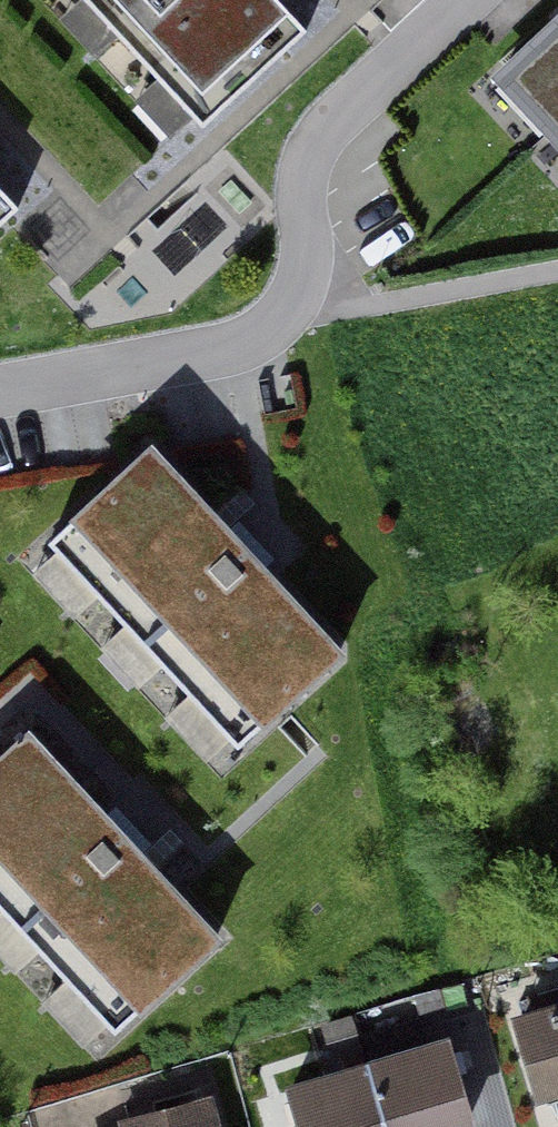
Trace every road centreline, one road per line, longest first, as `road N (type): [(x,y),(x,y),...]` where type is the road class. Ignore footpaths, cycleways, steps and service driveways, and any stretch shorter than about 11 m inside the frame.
road 1 (residential): [(293,308),(308,256),(303,190),(314,148),(466,0)]
road 2 (residential): [(0,394),(237,348),(271,332),(293,308)]

